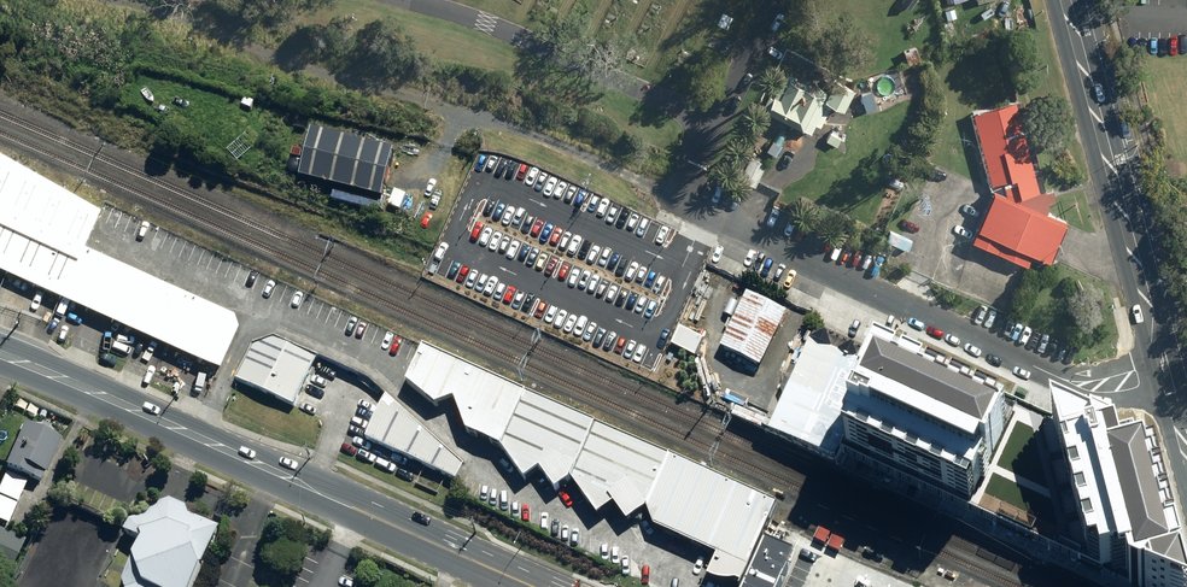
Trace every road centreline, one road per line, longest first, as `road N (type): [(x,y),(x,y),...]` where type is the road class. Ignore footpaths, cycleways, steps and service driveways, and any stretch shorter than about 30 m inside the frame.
road 1 (track): [(115,0),(494,122),(683,200)]
road 2 (secondary): [(533,586),(0,354)]
road 3 (residential): [(683,200),(1050,374)]
road 4 (secondary): [(1065,0),(1161,354)]
road 5 (residential): [(1172,392),(1100,398),(1050,374)]

